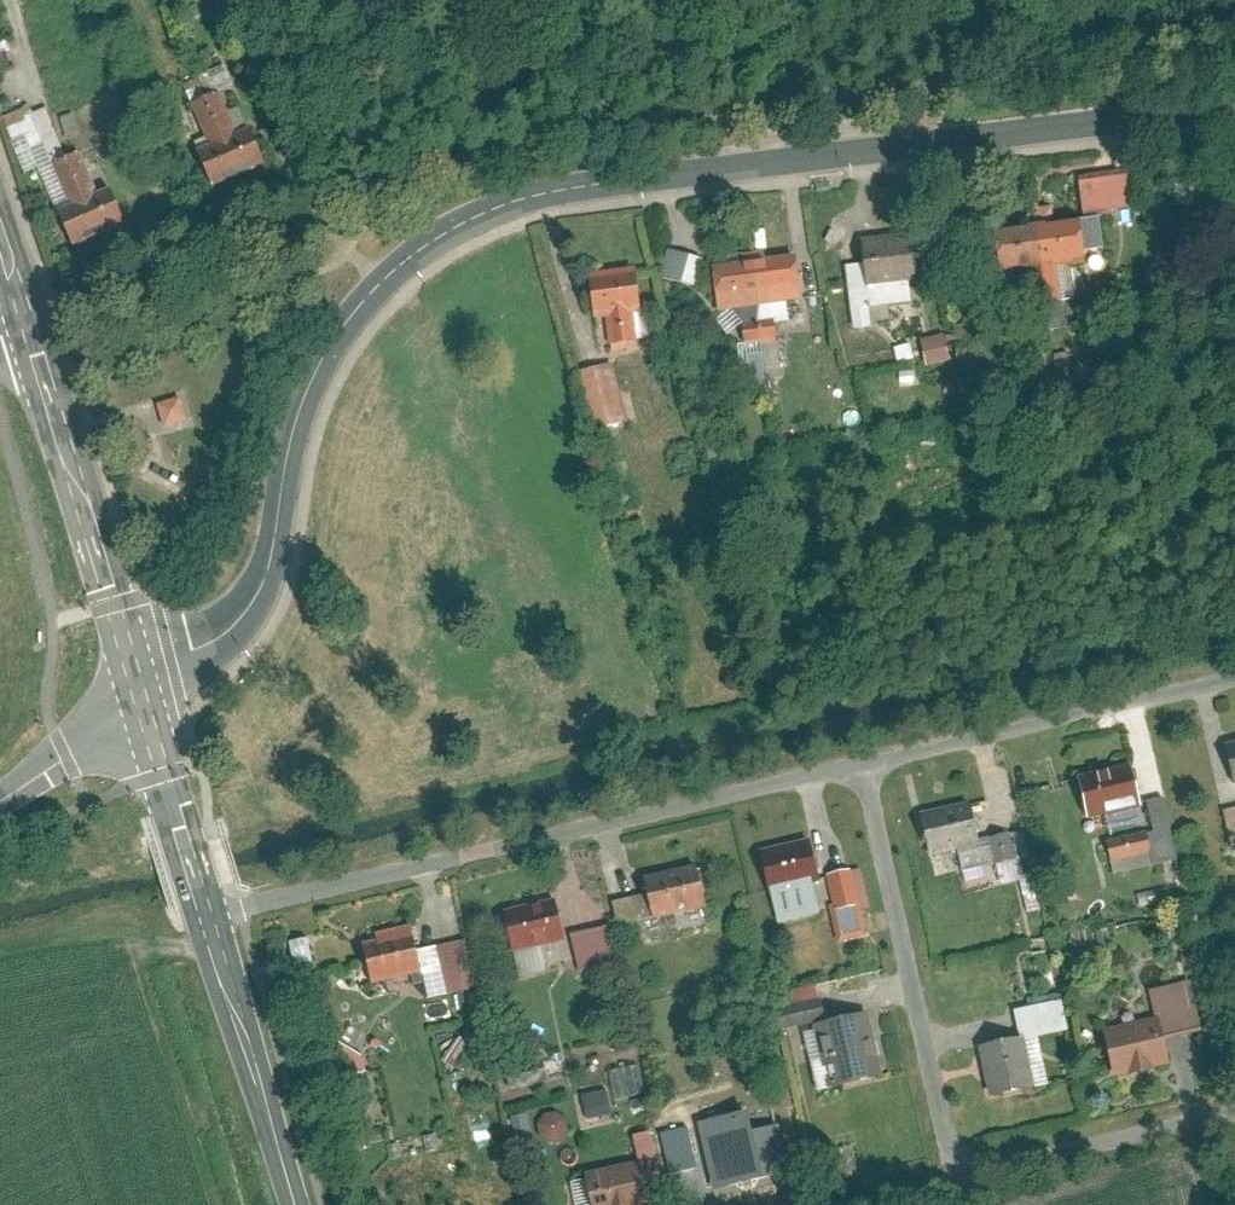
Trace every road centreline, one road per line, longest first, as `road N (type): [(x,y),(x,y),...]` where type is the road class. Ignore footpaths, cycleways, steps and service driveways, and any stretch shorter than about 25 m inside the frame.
road 1 (tertiary): [(145,707),(251,602),(328,341),(391,283),(462,234),(565,202),(1234,118)]
road 2 (residential): [(206,915),(860,767)]
road 3 (tertiary): [(145,707),(0,232)]
road 4 (residential): [(860,767),(958,1181)]
road 5 (residential): [(860,767),(1234,677)]
road 6 (tertiary): [(296,1204),(206,915)]
road 7 (residential): [(1234,1116),(958,1181)]
road 8 (tertiary): [(206,915),(145,707)]
road 9 (tertiary): [(0,800),(145,707)]

